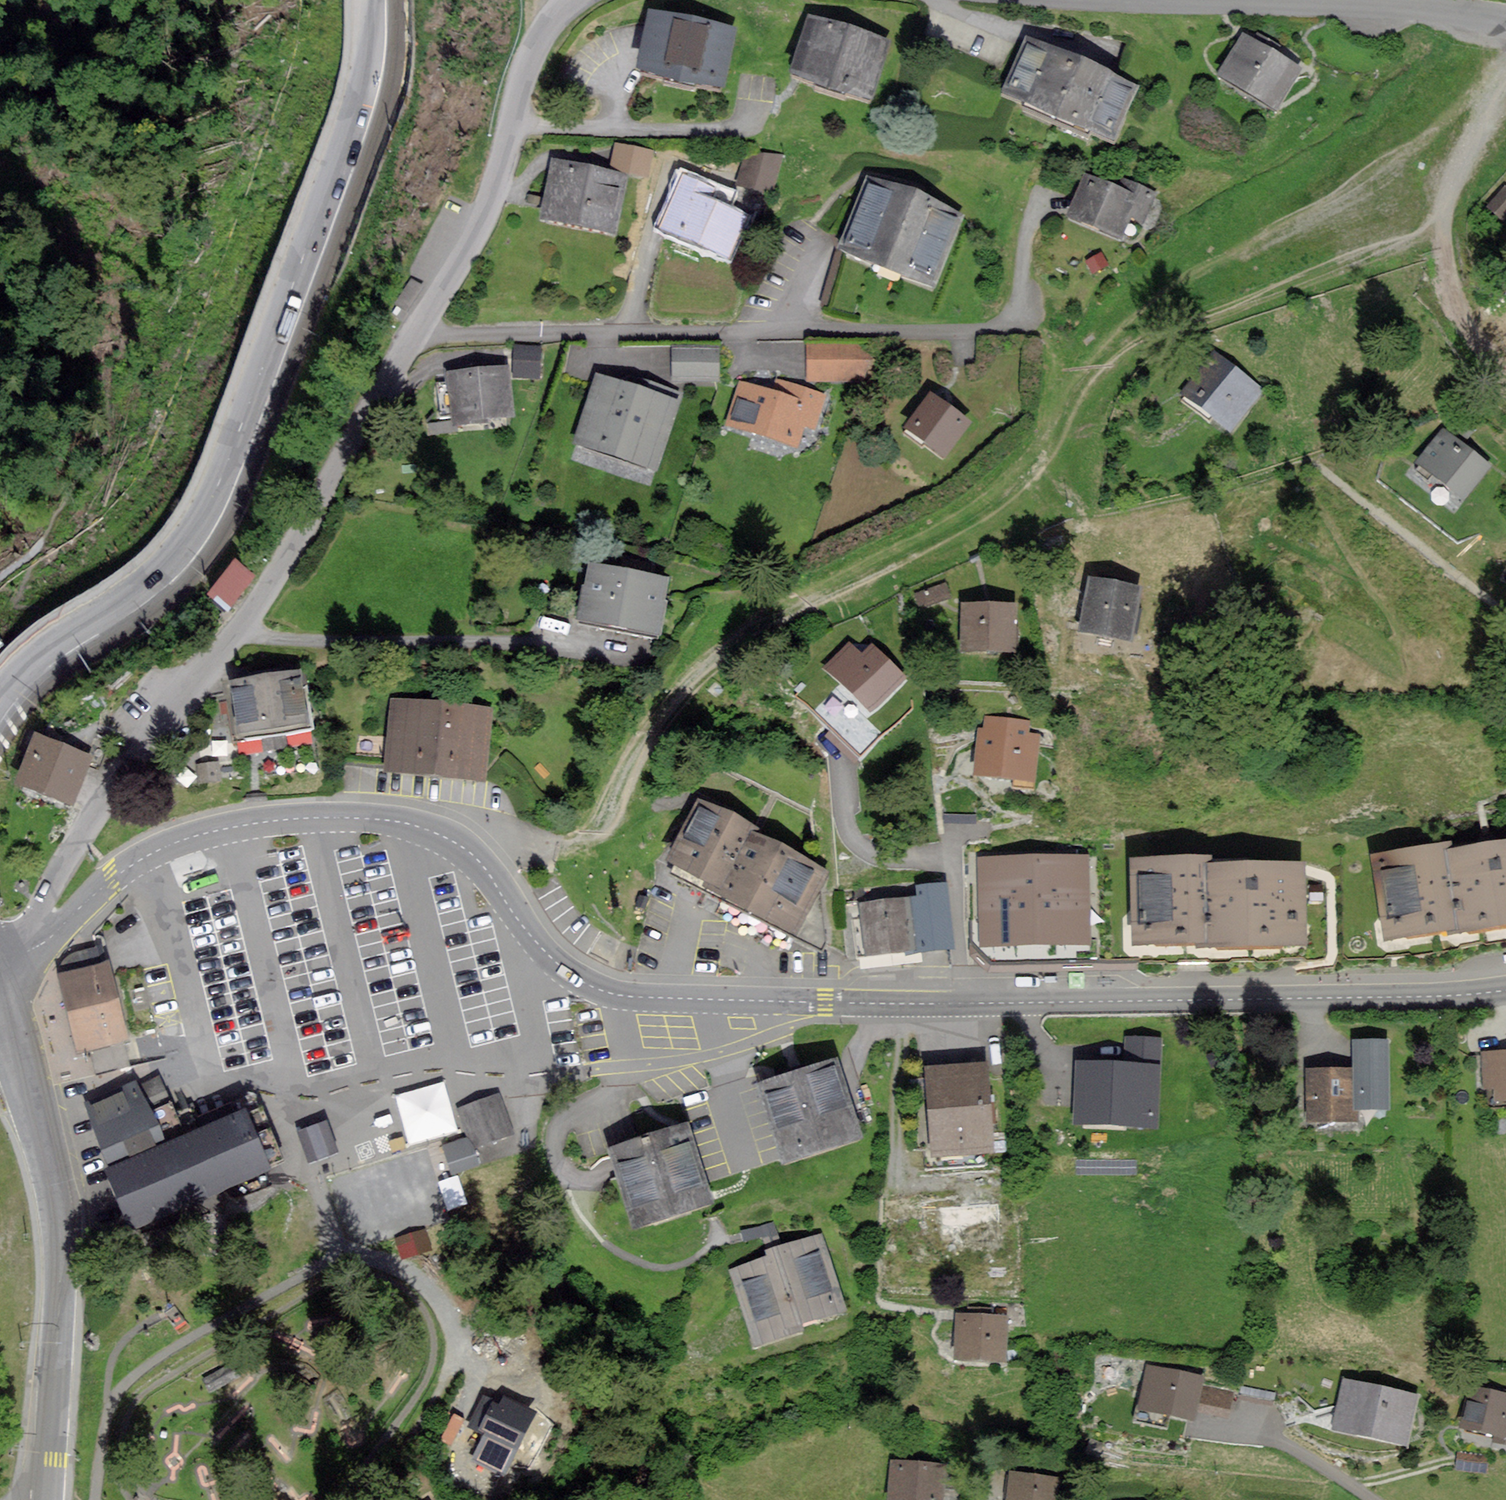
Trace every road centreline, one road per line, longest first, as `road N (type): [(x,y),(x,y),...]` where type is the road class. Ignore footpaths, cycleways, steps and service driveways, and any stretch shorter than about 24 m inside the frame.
road 1 (unclassified): [(825,1003),(629,997),(587,985),(527,932),(476,856),(425,828),(357,818),(276,820),(175,842),(112,879),(18,964)]
road 2 (secondary): [(370,0),(354,117),(206,510),(153,577),(52,646),(0,695)]
road 3 (unclassified): [(417,331),(245,633),(131,758),(32,916),(18,964)]
road 4 (residential): [(417,331),(1016,326),(1028,229),(1043,195)]
road 5 (unclassified): [(825,1003),(1505,991)]
road 6 (secondary): [(0,1019),(45,1160),(59,1245),(48,1499)]
road 7 (unclassified): [(1438,14),(1061,0)]
road 8 (unclassified): [(572,0),(557,11),(472,230),(417,331)]
road 9 (residential): [(1374,1499),(1260,1421)]

